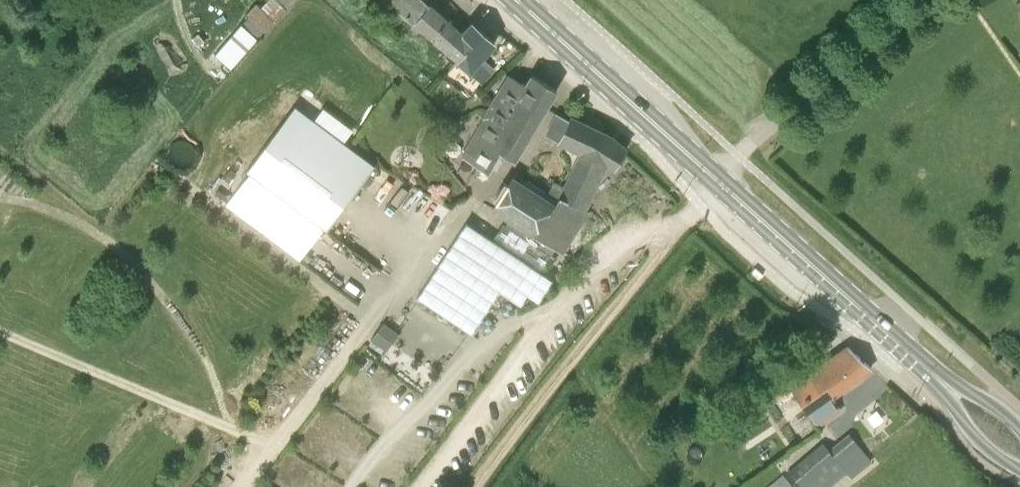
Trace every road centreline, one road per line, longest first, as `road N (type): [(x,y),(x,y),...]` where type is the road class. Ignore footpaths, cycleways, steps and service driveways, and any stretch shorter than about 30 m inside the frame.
road 1 (primary): [(949,388),(517,0)]
road 2 (track): [(677,228),(477,486)]

